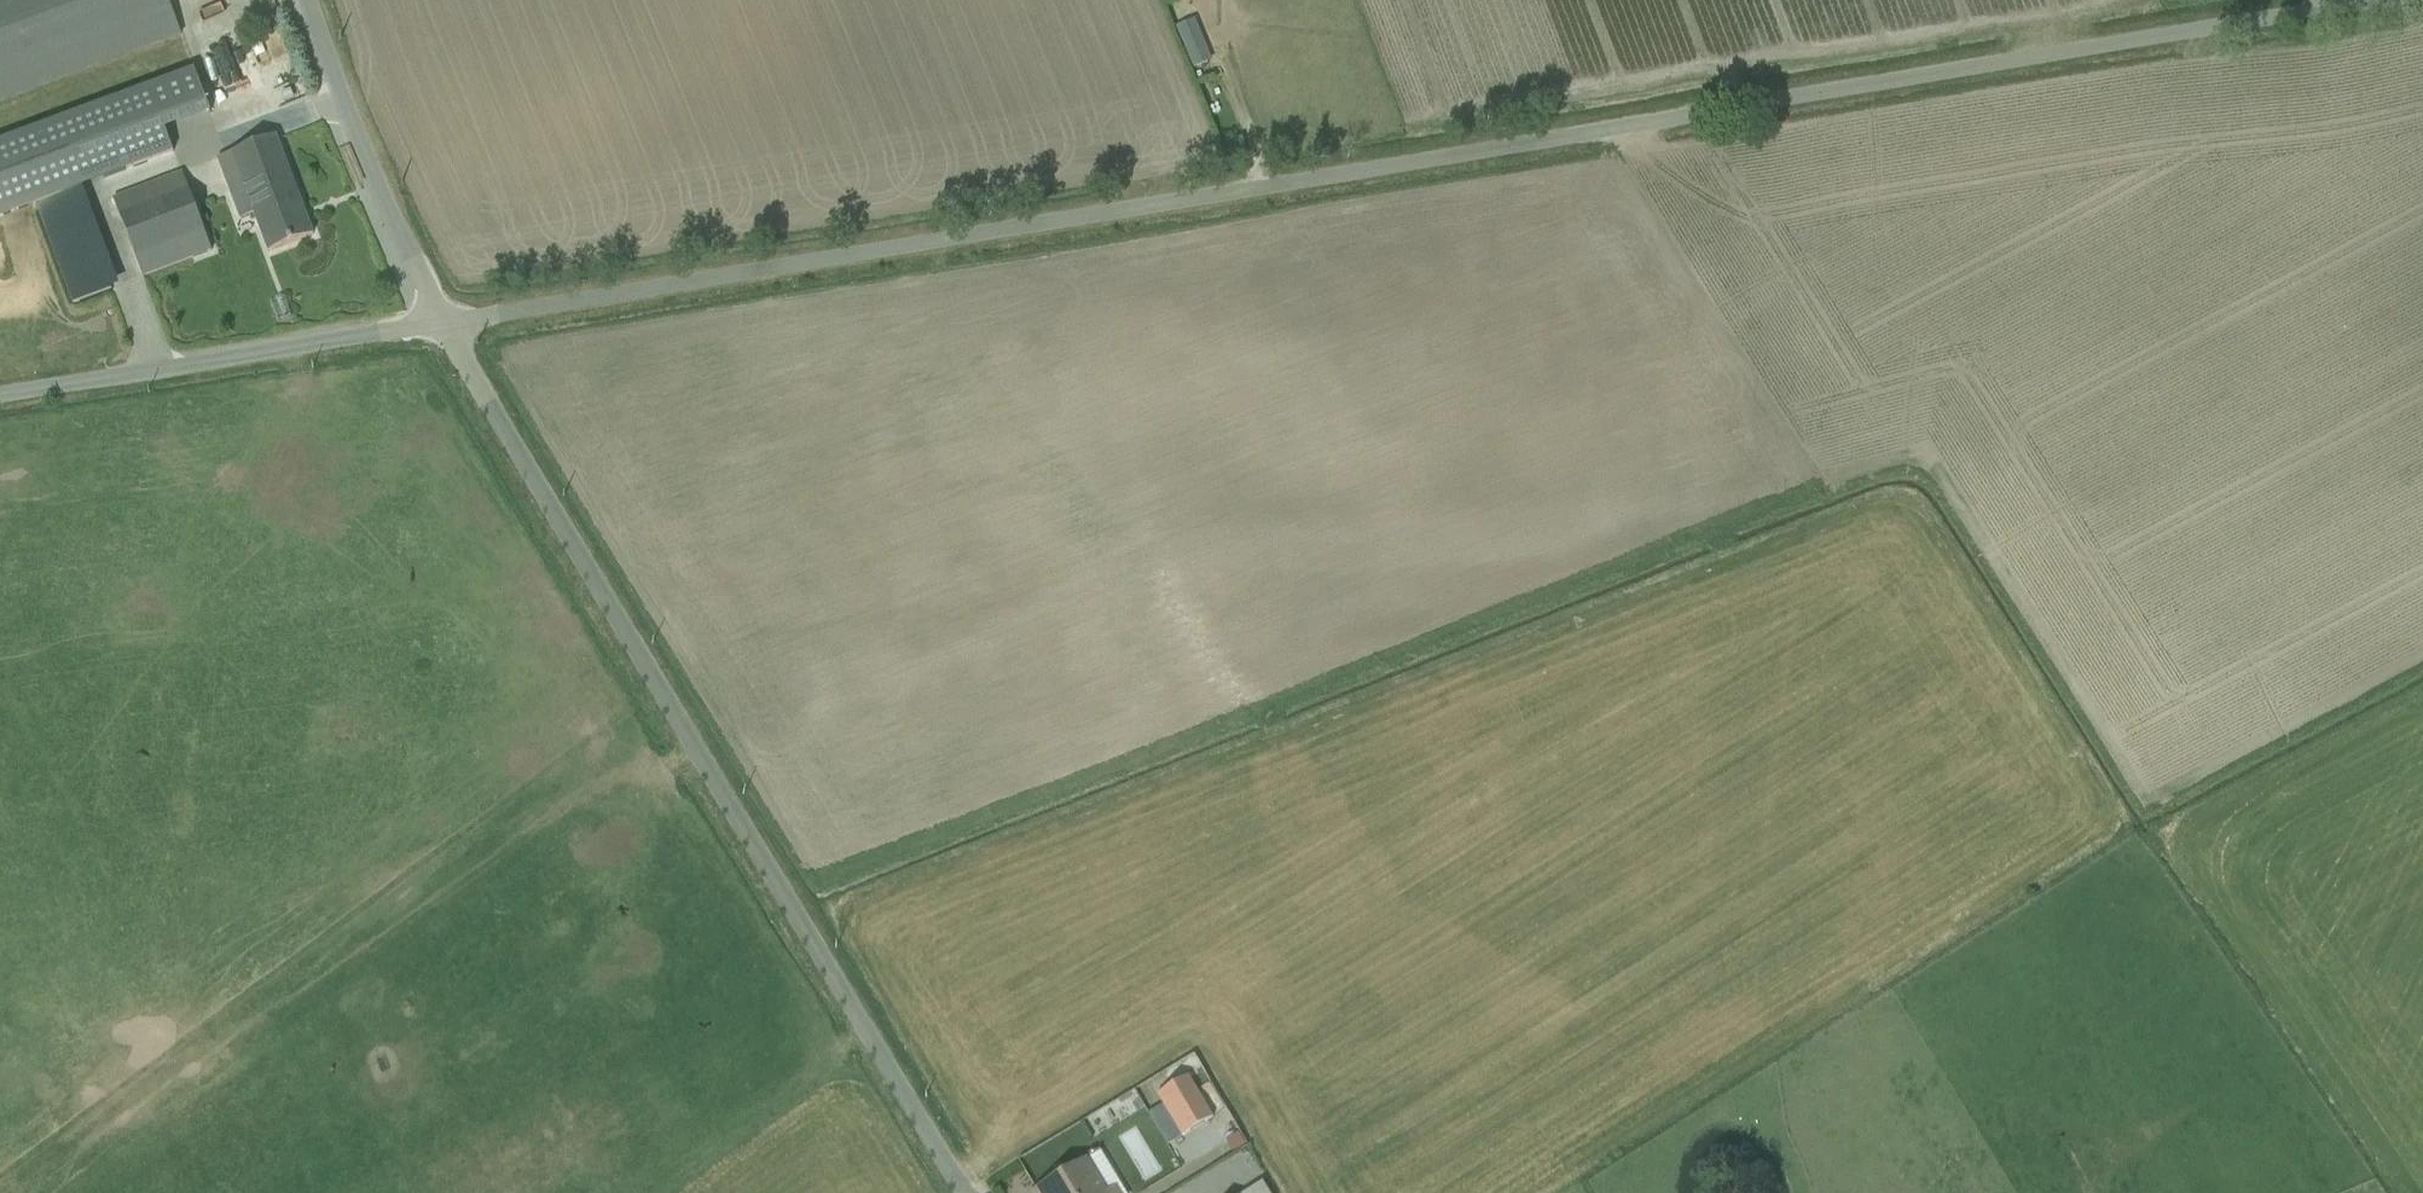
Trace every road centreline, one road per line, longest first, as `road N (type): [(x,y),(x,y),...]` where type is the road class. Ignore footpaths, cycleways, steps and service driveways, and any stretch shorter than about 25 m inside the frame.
road 1 (unclassified): [(443,325),(2379,0)]
road 2 (unclassified): [(965,1192),(443,325)]
road 3 (unclassified): [(0,397),(443,325)]
road 4 (unclassified): [(309,0),(443,325)]

